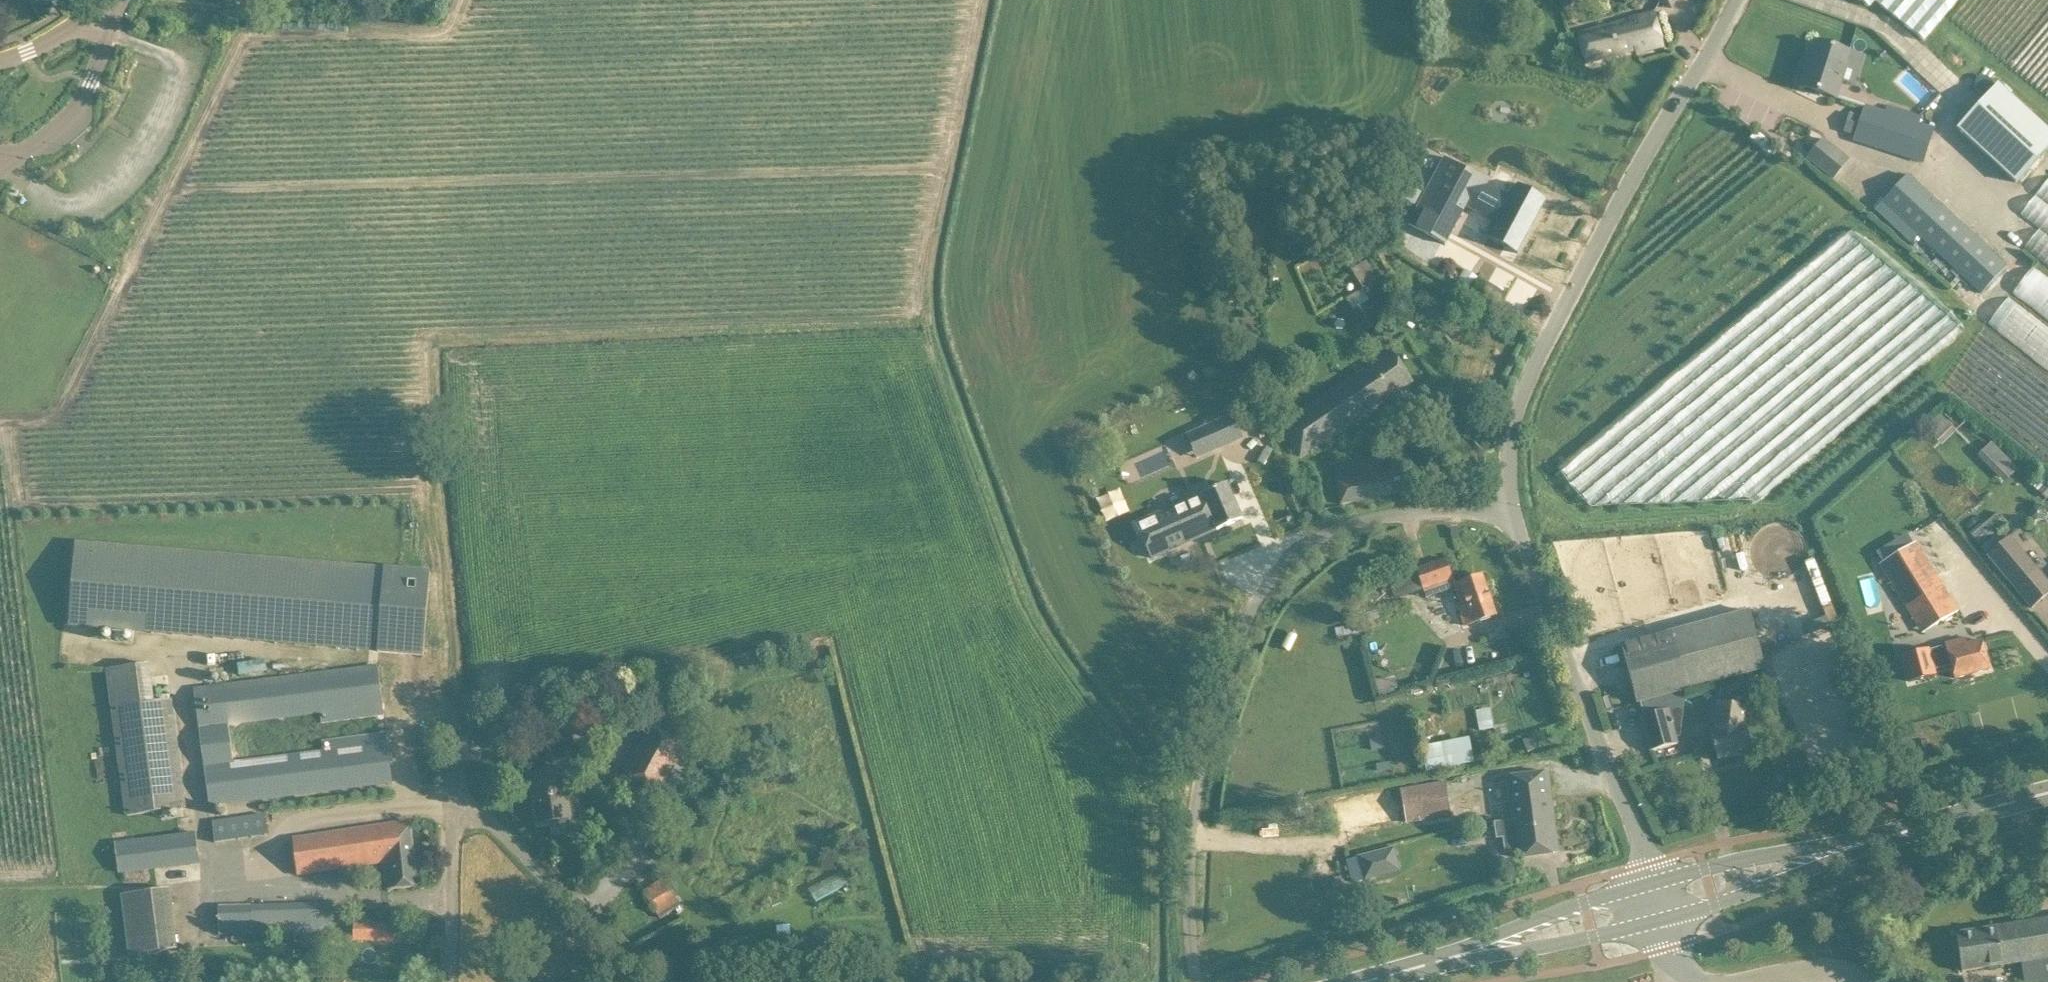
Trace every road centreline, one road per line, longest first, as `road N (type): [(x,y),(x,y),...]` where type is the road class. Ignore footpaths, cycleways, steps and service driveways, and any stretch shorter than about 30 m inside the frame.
road 1 (unclassified): [(1199,981),(1190,916),(1199,789),(1224,679),(1268,582),(1333,531),(1373,519),(1419,510),(1513,512)]
road 2 (unclassified): [(1513,512),(1509,455),(1524,379),(1735,0)]
road 3 (unclassified): [(643,981),(481,817),(459,830),(453,848),(448,981)]
road 4 (unclassified): [(1652,884),(1513,512)]
road 5 (secondary): [(2047,794),(1846,848)]
road 6 (secondary): [(1846,848),(1775,854),(1652,884)]
road 7 (secondary): [(1663,918),(1781,881),(1846,848)]
road 8 (secondary): [(1473,952),(1663,918)]
road 9 (secondary): [(1652,884),(1473,952)]
road 10 (unclassified): [(13,153),(69,115),(92,82),(109,34)]

